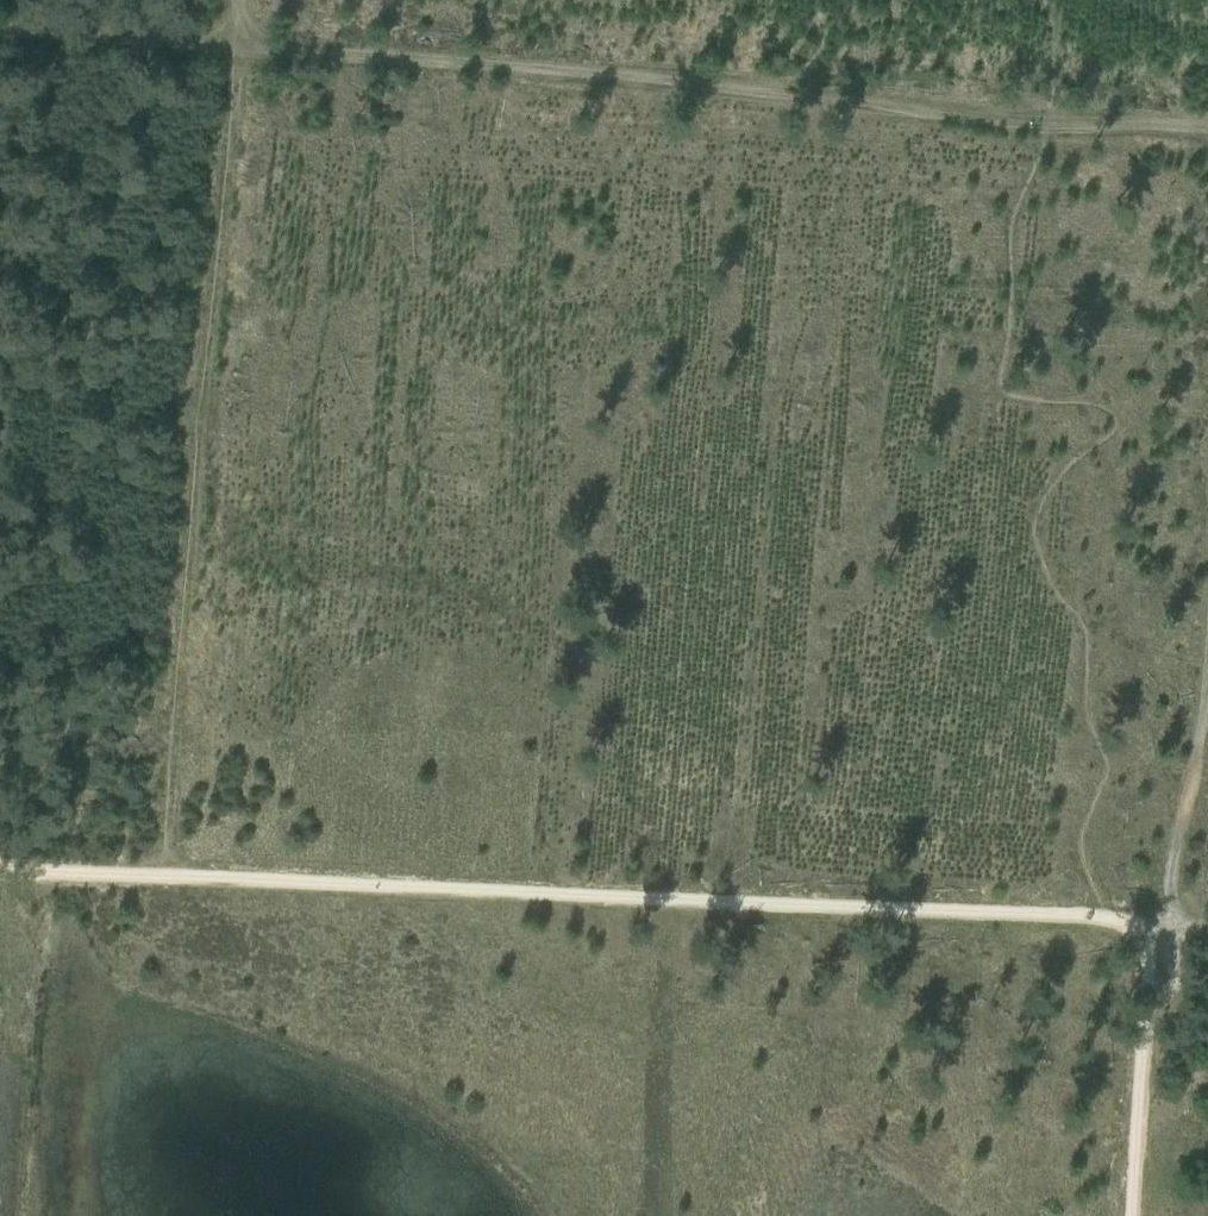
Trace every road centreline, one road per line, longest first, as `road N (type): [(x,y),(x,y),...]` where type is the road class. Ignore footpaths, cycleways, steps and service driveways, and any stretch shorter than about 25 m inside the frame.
road 1 (track): [(1136,925),(0,875)]
road 2 (track): [(217,49),(523,67),(1006,124),(1207,133)]
road 3 (track): [(167,880),(217,49)]
road 4 (track): [(1164,934),(1207,339)]
road 5 (track): [(1142,1215),(1164,934)]
road 6 (track): [(0,32),(217,49)]

